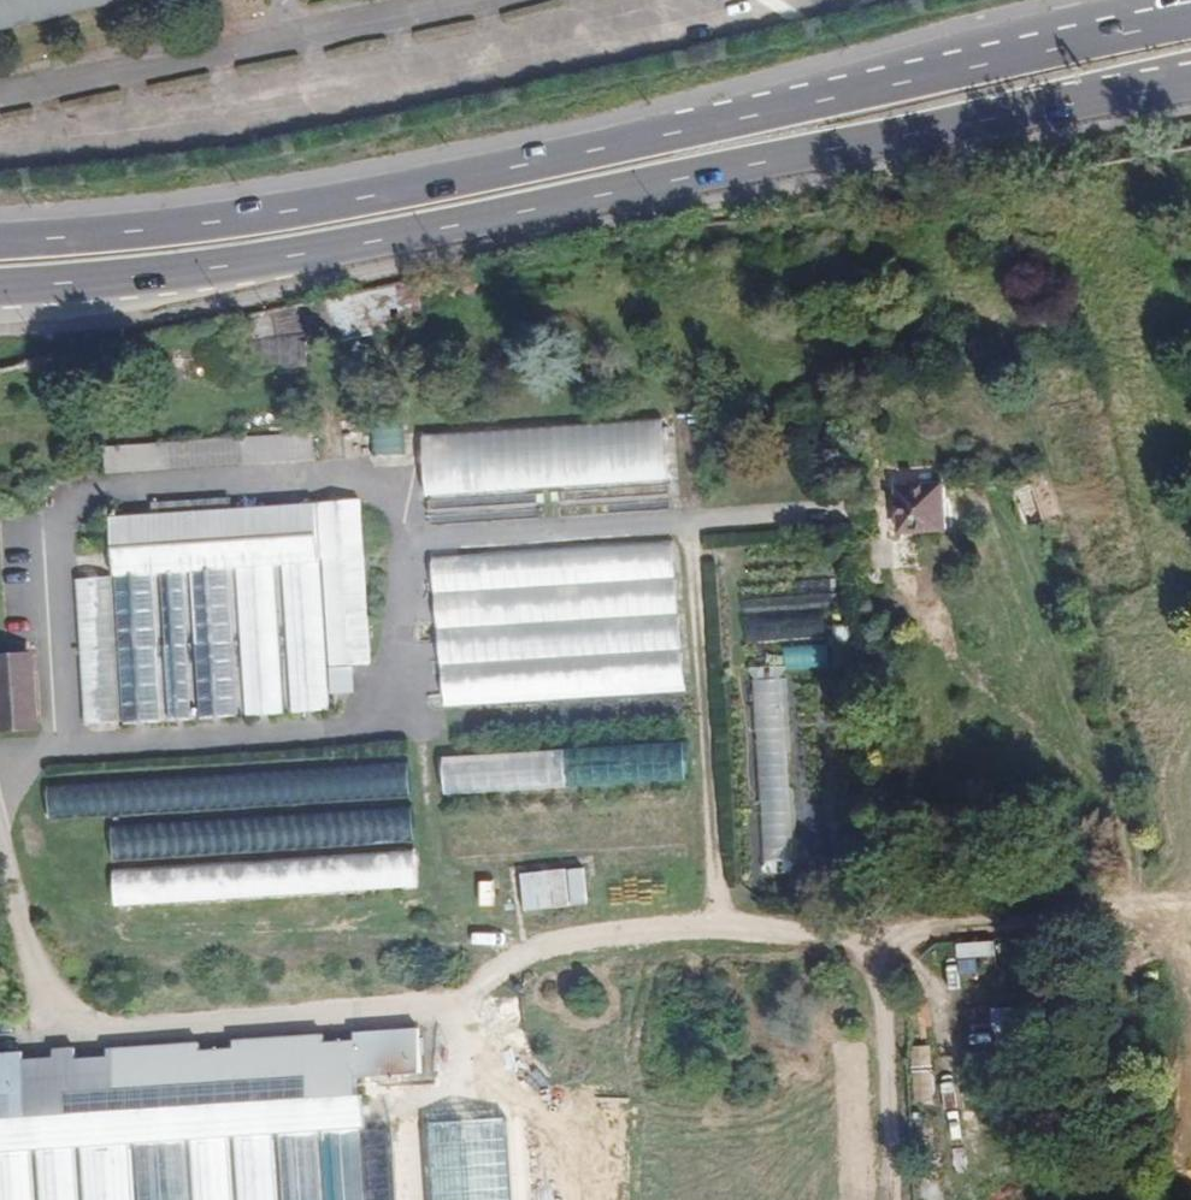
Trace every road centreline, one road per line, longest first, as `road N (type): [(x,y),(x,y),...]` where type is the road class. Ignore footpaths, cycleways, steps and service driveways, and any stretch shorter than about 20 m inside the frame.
road 1 (primary): [(0,288),(125,279),(536,211),(1004,113)]
road 2 (primary): [(991,68),(529,168),(118,236),(0,242)]
road 3 (track): [(0,783),(63,744),(310,737),(377,718),(402,679),(403,561),(411,545),(436,537),(816,513)]
road 4 (track): [(63,744),(51,533),(61,511),(88,495),(382,481),(395,495),(403,561)]
road 5 (track): [(897,1199),(881,950),(854,931),(808,925),(711,928)]
road 6 (track): [(689,521),(721,928)]
road 7 (track): [(870,943),(894,926),(1190,902)]
road 8 (primary): [(1190,28),(991,68)]
road 9 (primary): [(1004,113),(1190,64)]
road 10 (primary): [(1004,113),(1190,88)]
road 11 (primary): [(1158,0),(1059,28),(991,68)]

